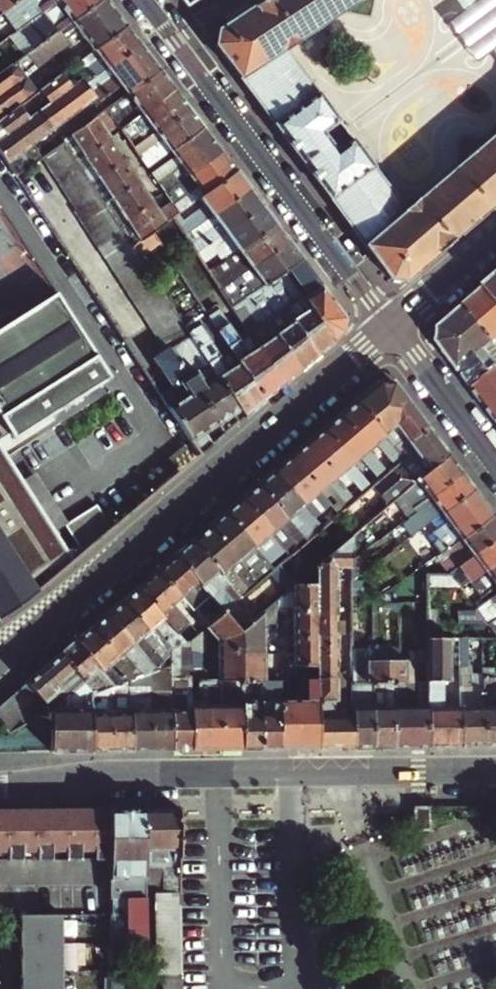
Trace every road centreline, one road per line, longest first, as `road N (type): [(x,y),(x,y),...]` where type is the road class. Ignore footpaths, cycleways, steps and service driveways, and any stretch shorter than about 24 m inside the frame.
road 1 (residential): [(0,655),(392,327)]
road 2 (residential): [(0,784),(121,775),(495,771)]
road 3 (residential): [(145,0),(392,327)]
road 4 (residential): [(392,327),(495,466)]
road 5 (residential): [(392,327),(495,239)]

